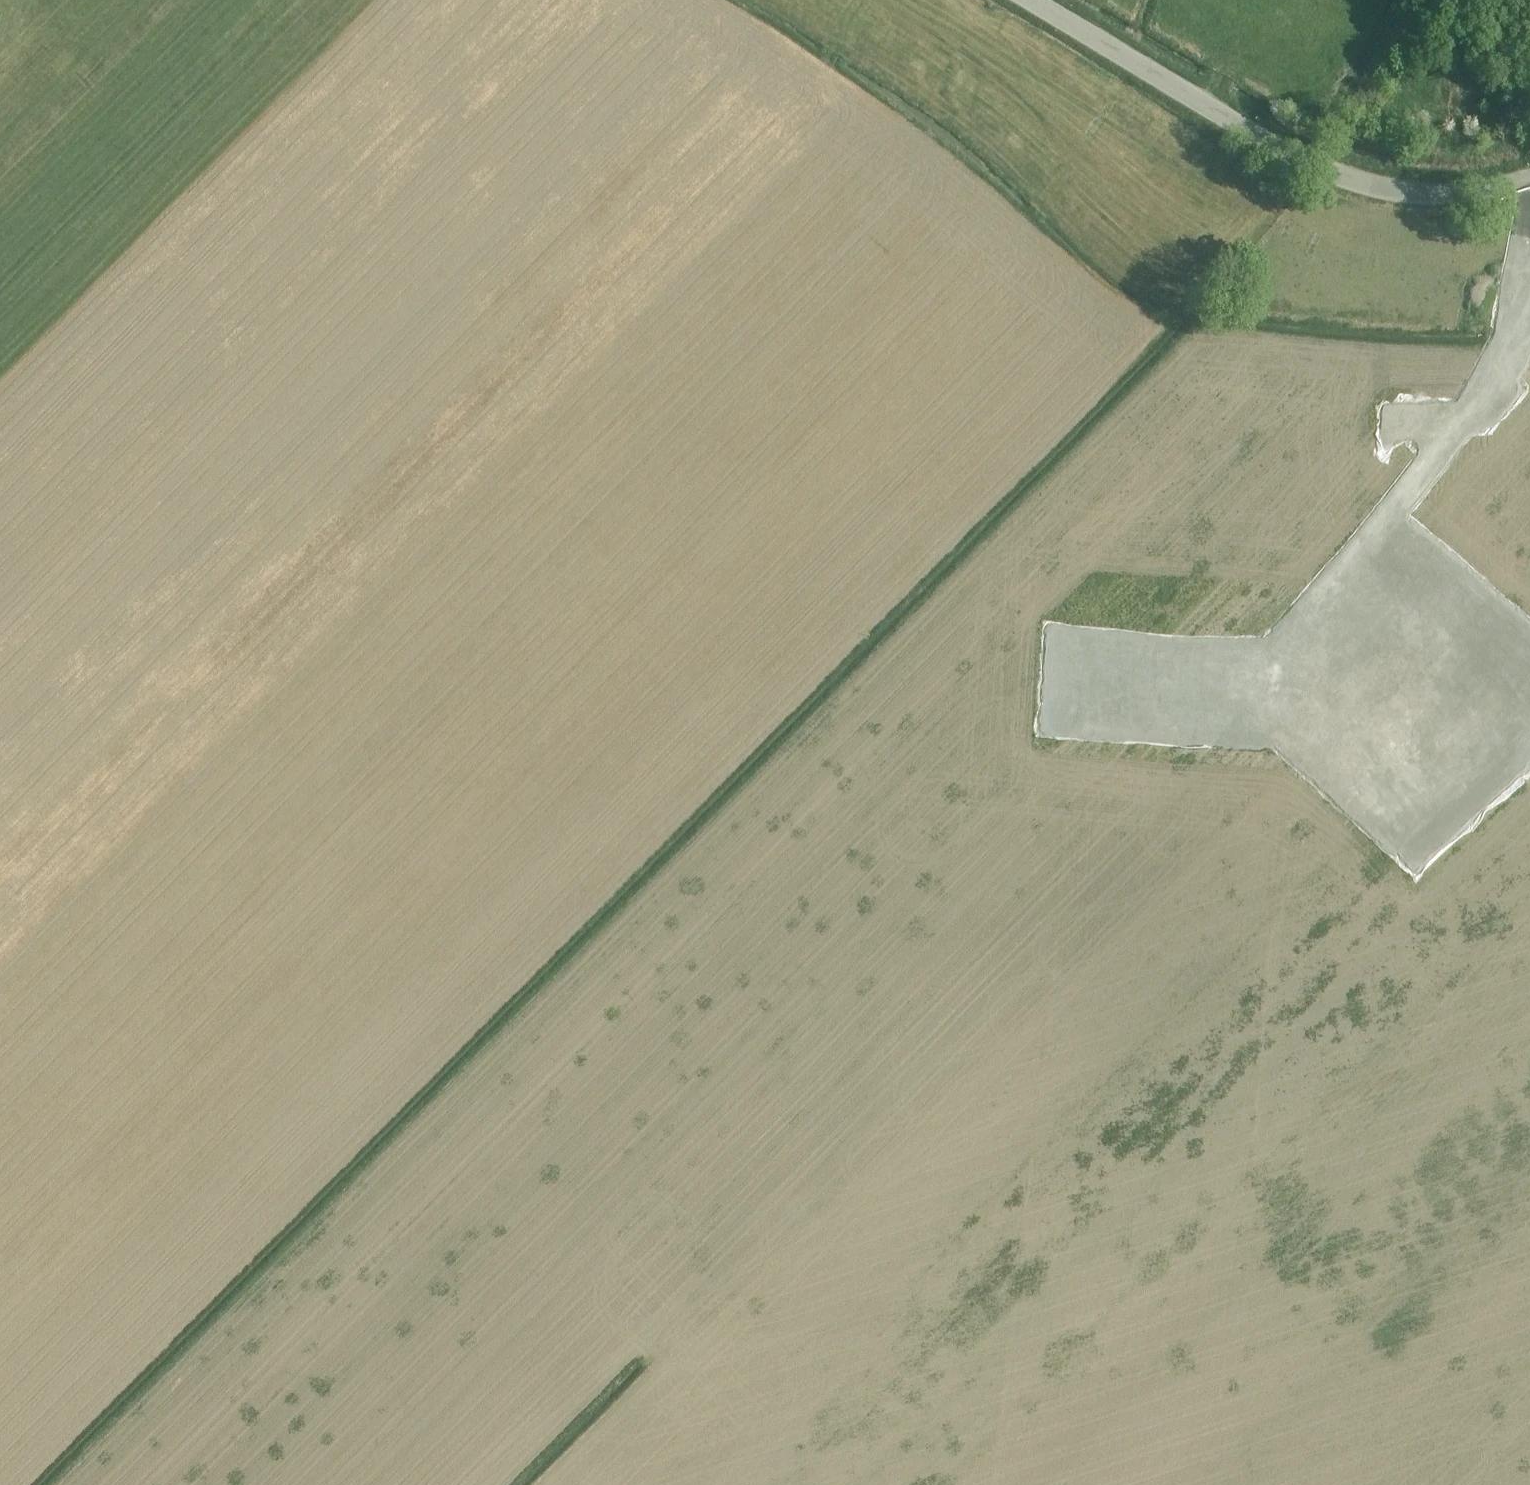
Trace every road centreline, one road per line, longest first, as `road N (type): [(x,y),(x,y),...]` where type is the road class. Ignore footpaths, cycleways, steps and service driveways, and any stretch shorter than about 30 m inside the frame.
road 1 (tertiary): [(1529,180),(1438,193),(1351,180),(1306,164),(1035,0)]

